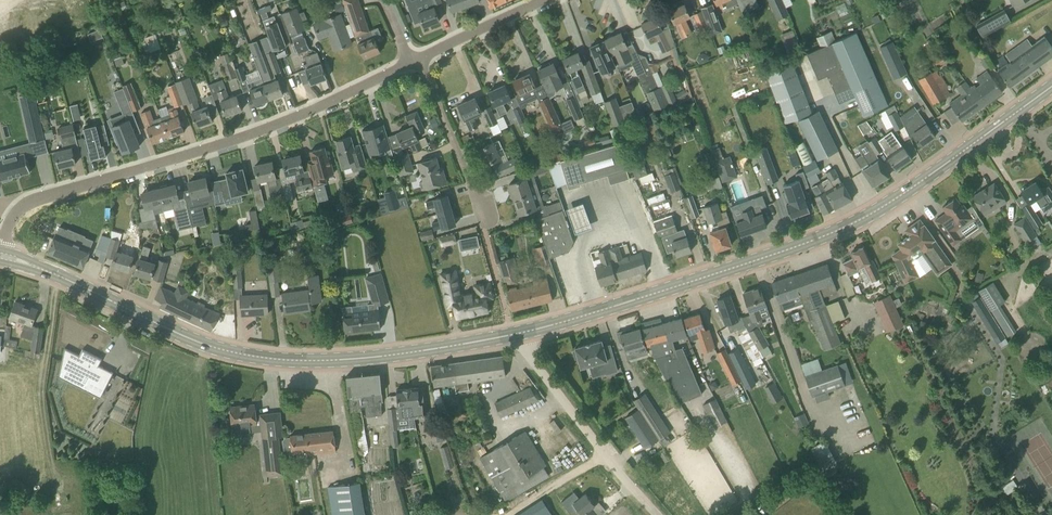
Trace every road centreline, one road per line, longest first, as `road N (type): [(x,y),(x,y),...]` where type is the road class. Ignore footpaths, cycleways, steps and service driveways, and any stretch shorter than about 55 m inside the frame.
road 1 (tertiary): [(1051,86),(884,206),(831,233),(516,334)]
road 2 (tertiary): [(516,334),(372,358),(290,361),(185,337),(11,258)]
road 3 (residential): [(16,247),(25,216),(53,195),(113,183),(278,125),(409,62)]
road 4 (unclassified): [(658,514),(516,334)]
road 5 (residential): [(480,219),(418,57)]
road 6 (residential): [(418,57),(542,0)]

